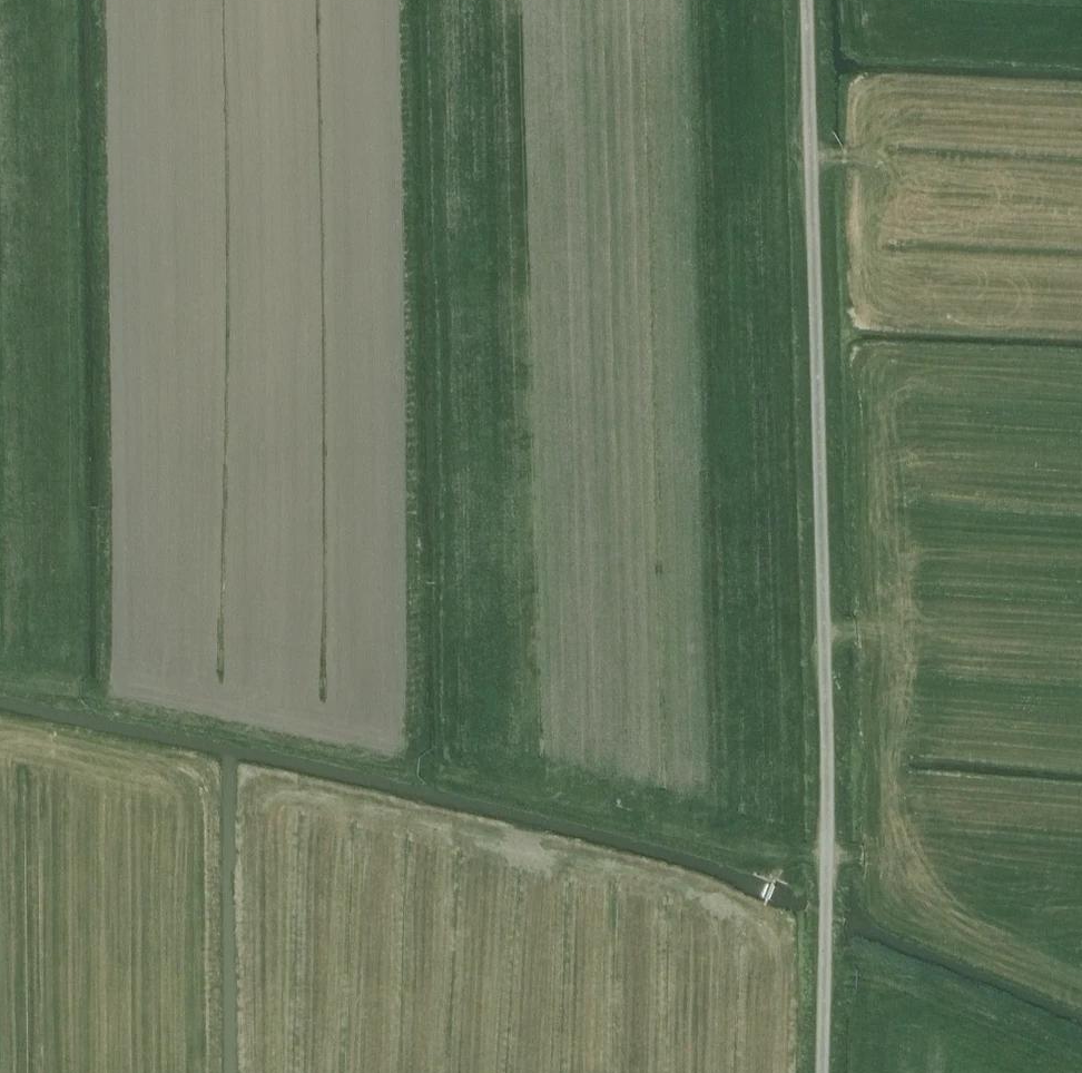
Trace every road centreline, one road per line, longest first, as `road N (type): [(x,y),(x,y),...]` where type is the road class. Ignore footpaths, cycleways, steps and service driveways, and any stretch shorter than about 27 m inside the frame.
road 1 (unclassified): [(830,1072),(842,745),(813,0)]

